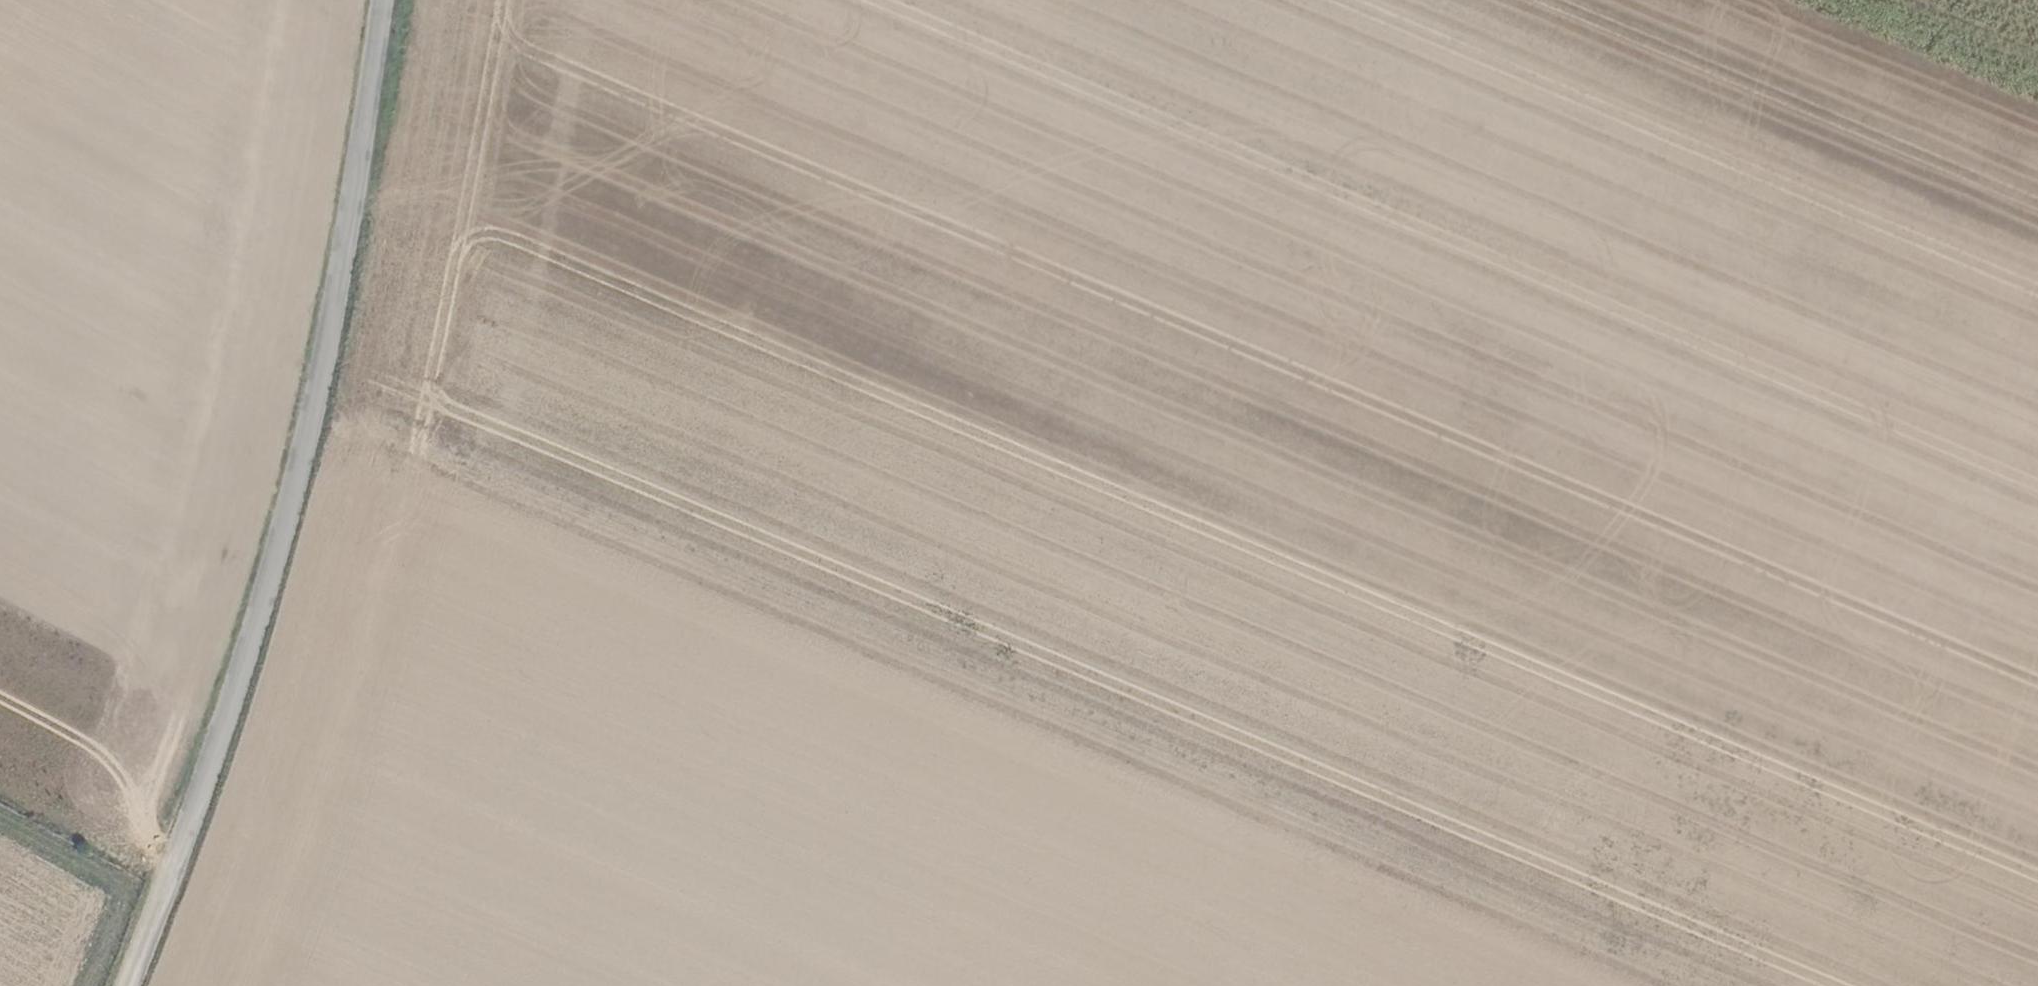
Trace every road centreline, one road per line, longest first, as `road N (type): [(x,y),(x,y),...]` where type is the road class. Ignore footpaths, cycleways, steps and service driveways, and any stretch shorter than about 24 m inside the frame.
road 1 (tertiary): [(129,985),(255,641),(307,447),(347,250),(382,0)]
road 2 (track): [(128,890),(0,823)]

